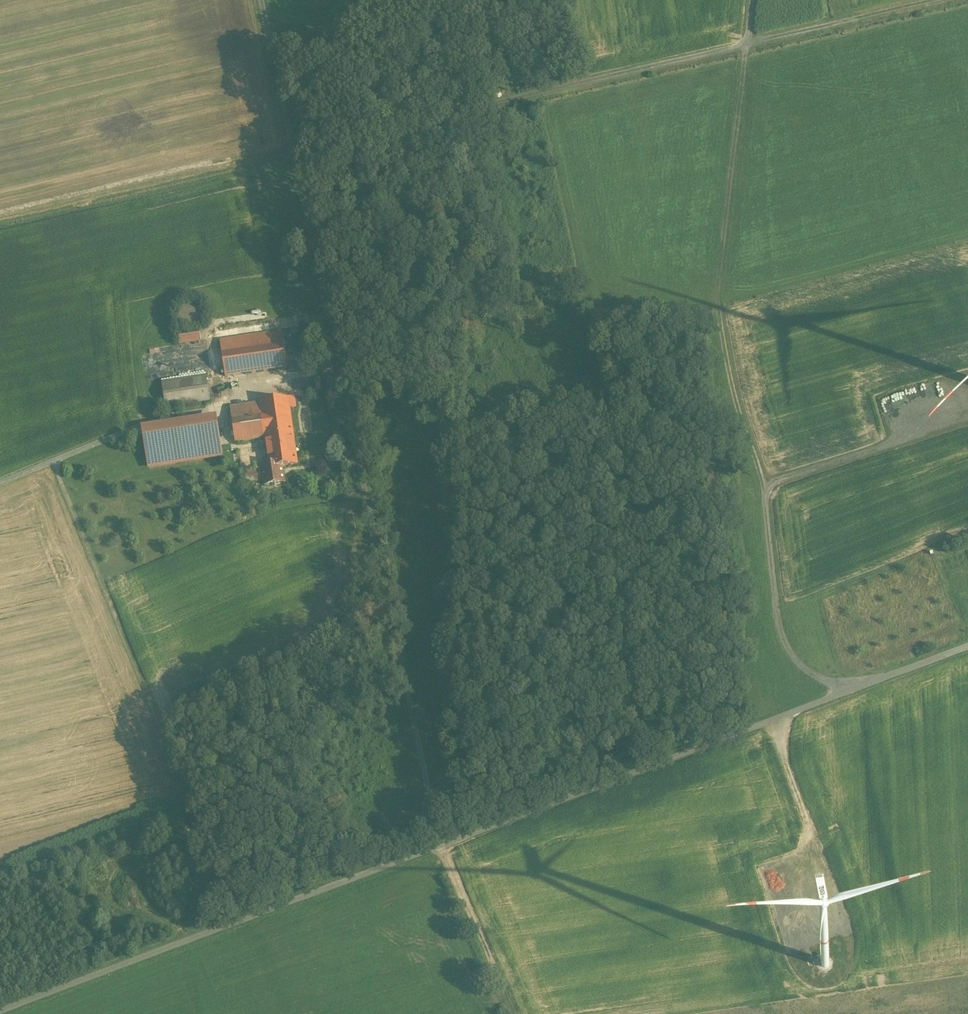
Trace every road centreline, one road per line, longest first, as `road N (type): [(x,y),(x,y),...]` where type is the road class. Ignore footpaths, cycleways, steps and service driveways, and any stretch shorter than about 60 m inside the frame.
road 1 (unclassified): [(441,843),(261,0)]
road 2 (track): [(746,43),(718,284),(724,341),(762,473),(783,630),(794,658),(844,693)]
road 3 (track): [(940,0),(292,144)]
road 4 (unclassified): [(967,646),(441,843)]
road 5 (unclassified): [(441,843),(0,1013)]
road 6 (track): [(511,1013),(441,843)]
road 7 (track): [(762,473),(814,468),(916,435)]

